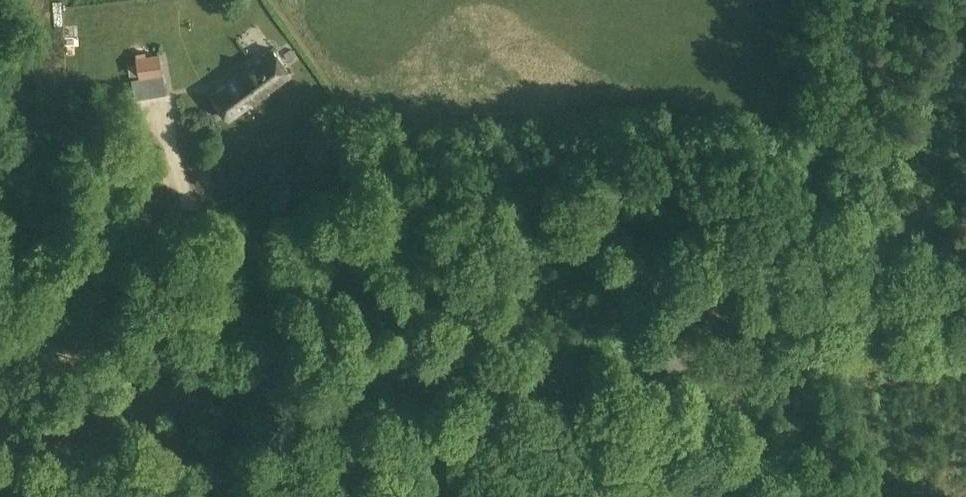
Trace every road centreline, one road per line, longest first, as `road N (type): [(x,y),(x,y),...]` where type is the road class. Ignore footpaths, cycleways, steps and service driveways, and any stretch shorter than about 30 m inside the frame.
road 1 (track): [(965,346),(260,390),(0,356)]
road 2 (track): [(81,496),(158,377)]

